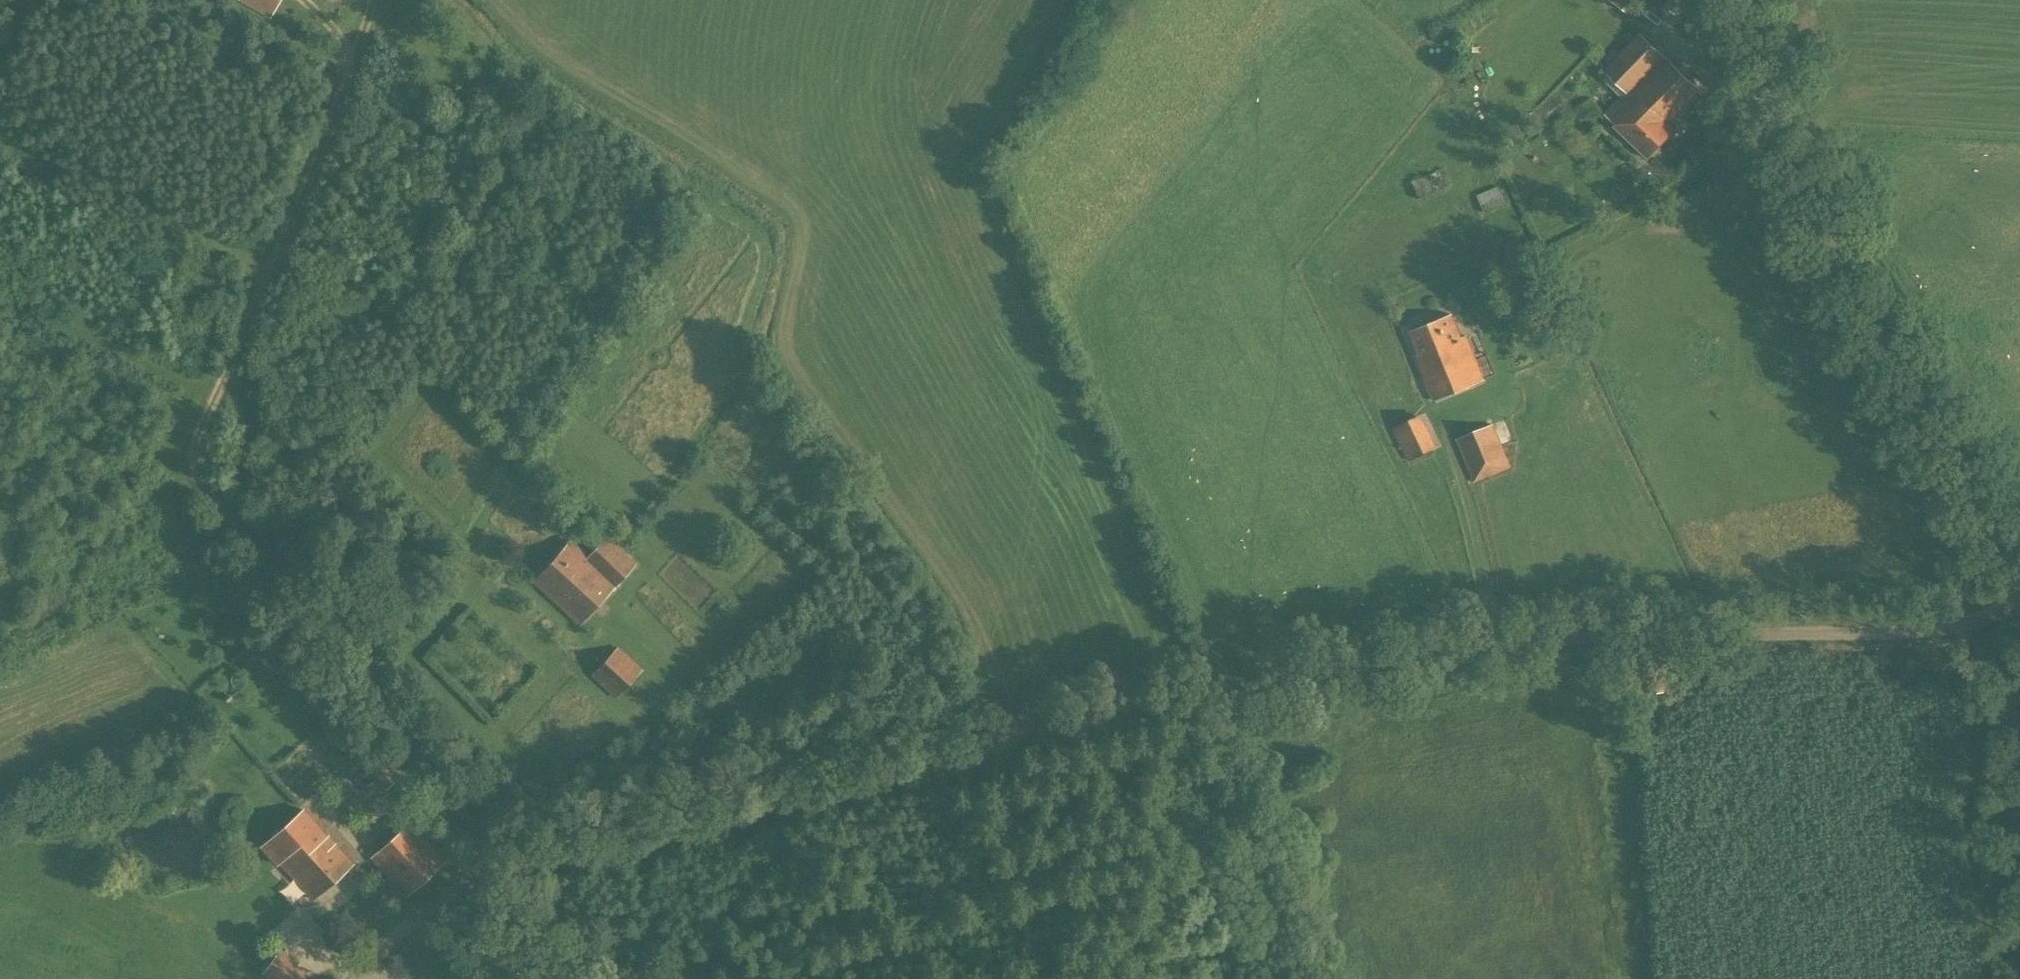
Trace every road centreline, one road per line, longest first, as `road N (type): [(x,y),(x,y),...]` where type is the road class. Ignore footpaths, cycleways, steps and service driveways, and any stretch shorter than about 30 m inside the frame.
road 1 (unclassified): [(367,978),(419,921),(487,877),(1059,725),(1518,639),(1899,631),(1968,623),(2019,602)]
road 2 (tertiary): [(2019,582),(1826,230),(1776,110),(1759,0)]

